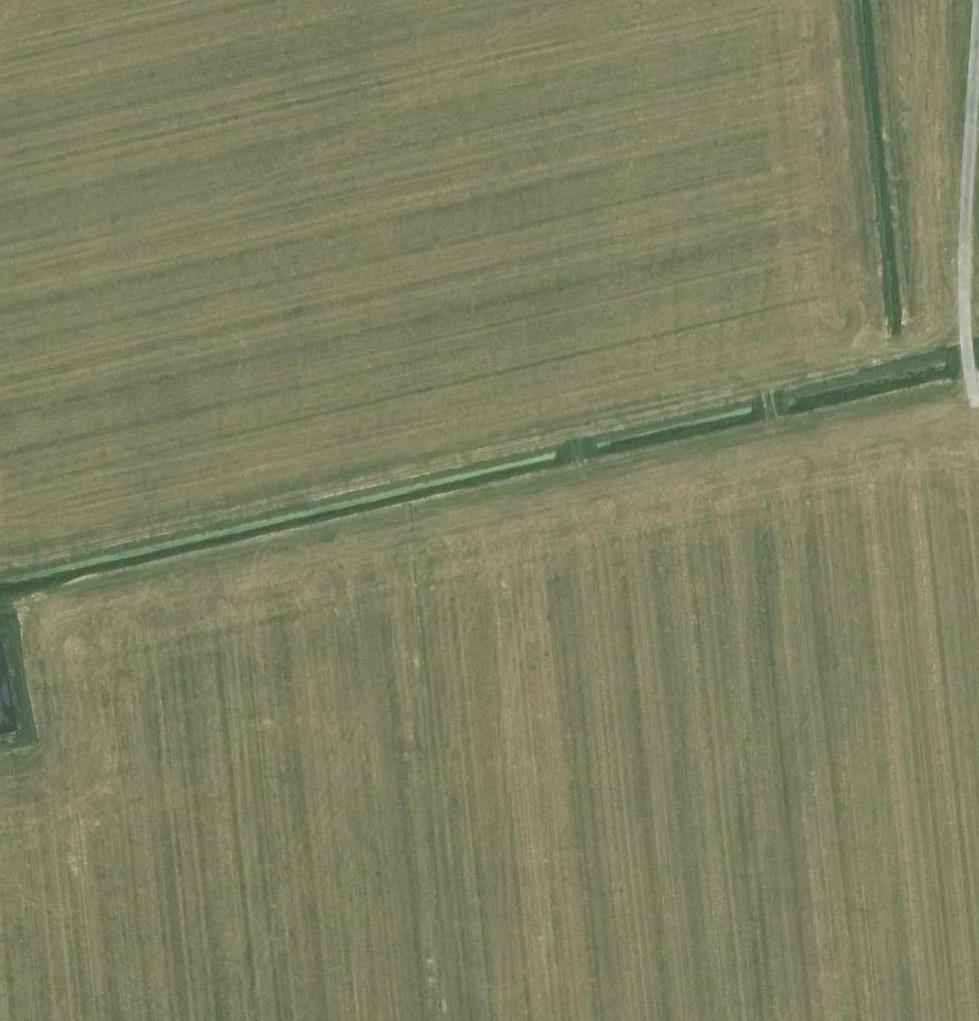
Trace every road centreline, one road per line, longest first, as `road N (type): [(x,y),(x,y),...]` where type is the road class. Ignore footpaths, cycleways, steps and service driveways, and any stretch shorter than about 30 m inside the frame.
road 1 (track): [(978,22),(967,263),(978,402)]

